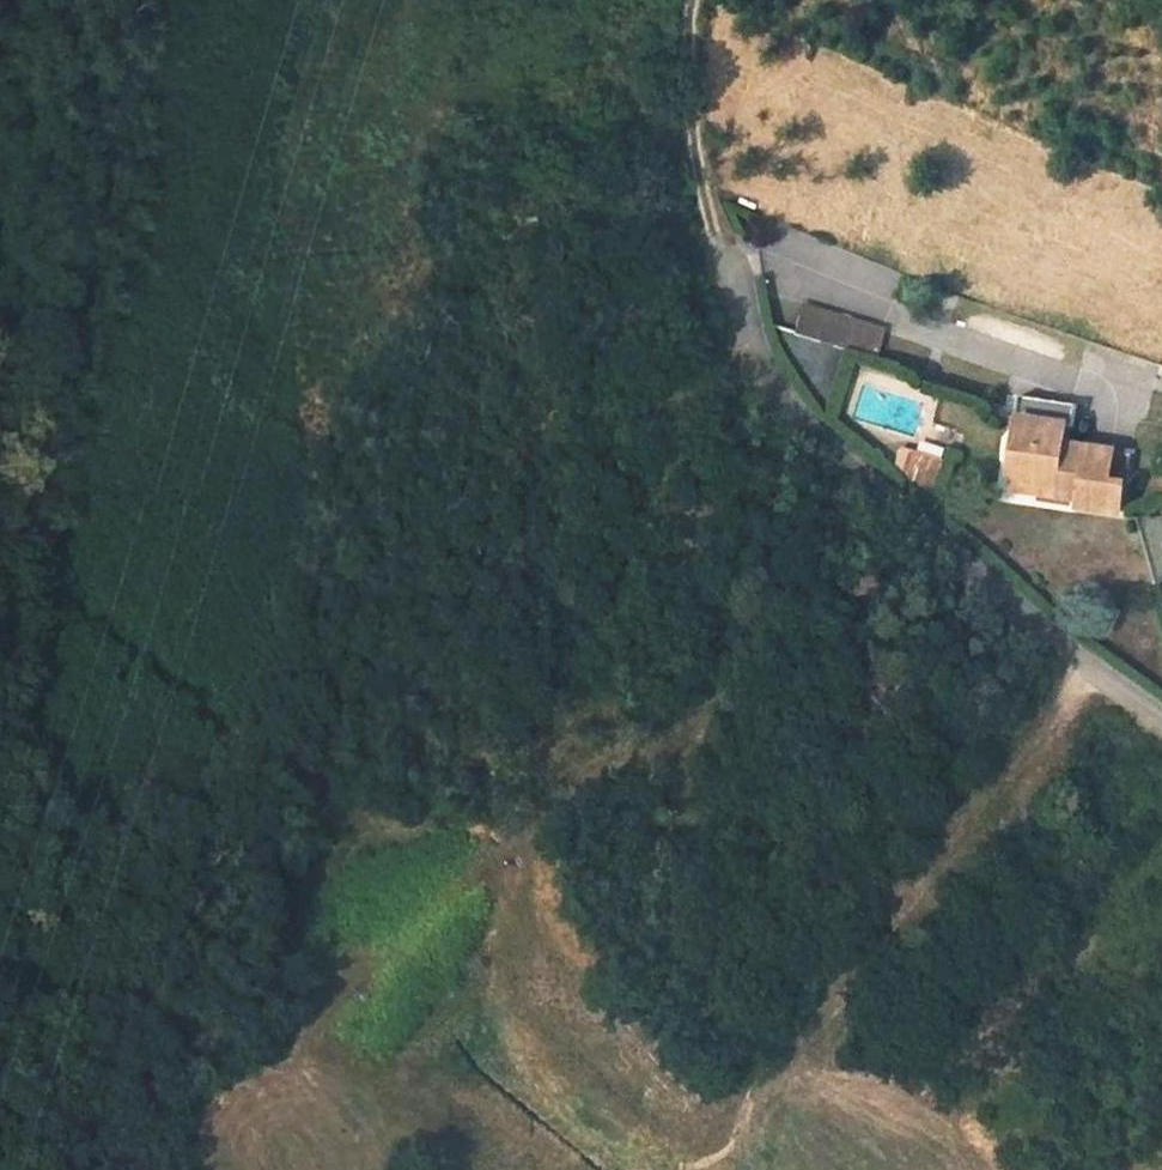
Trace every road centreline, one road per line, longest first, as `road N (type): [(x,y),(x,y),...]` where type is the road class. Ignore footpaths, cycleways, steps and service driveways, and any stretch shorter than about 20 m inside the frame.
road 1 (residential): [(1161,719),(1044,632),(778,384),(712,259)]
road 2 (track): [(712,259),(681,46),(690,0)]

